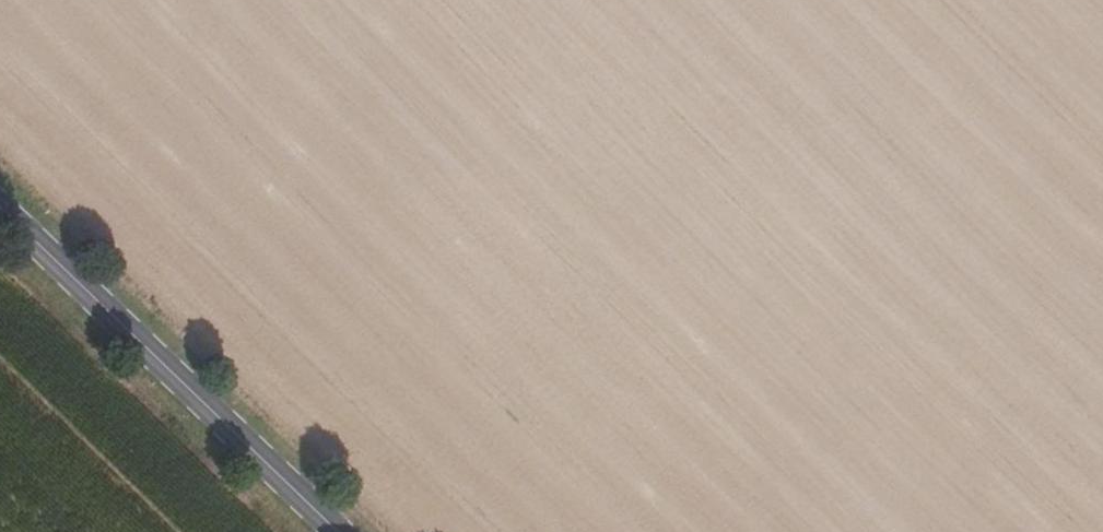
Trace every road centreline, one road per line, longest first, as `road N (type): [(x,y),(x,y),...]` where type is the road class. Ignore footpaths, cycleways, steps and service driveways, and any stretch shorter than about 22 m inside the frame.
road 1 (secondary): [(0,206),(339,531)]

